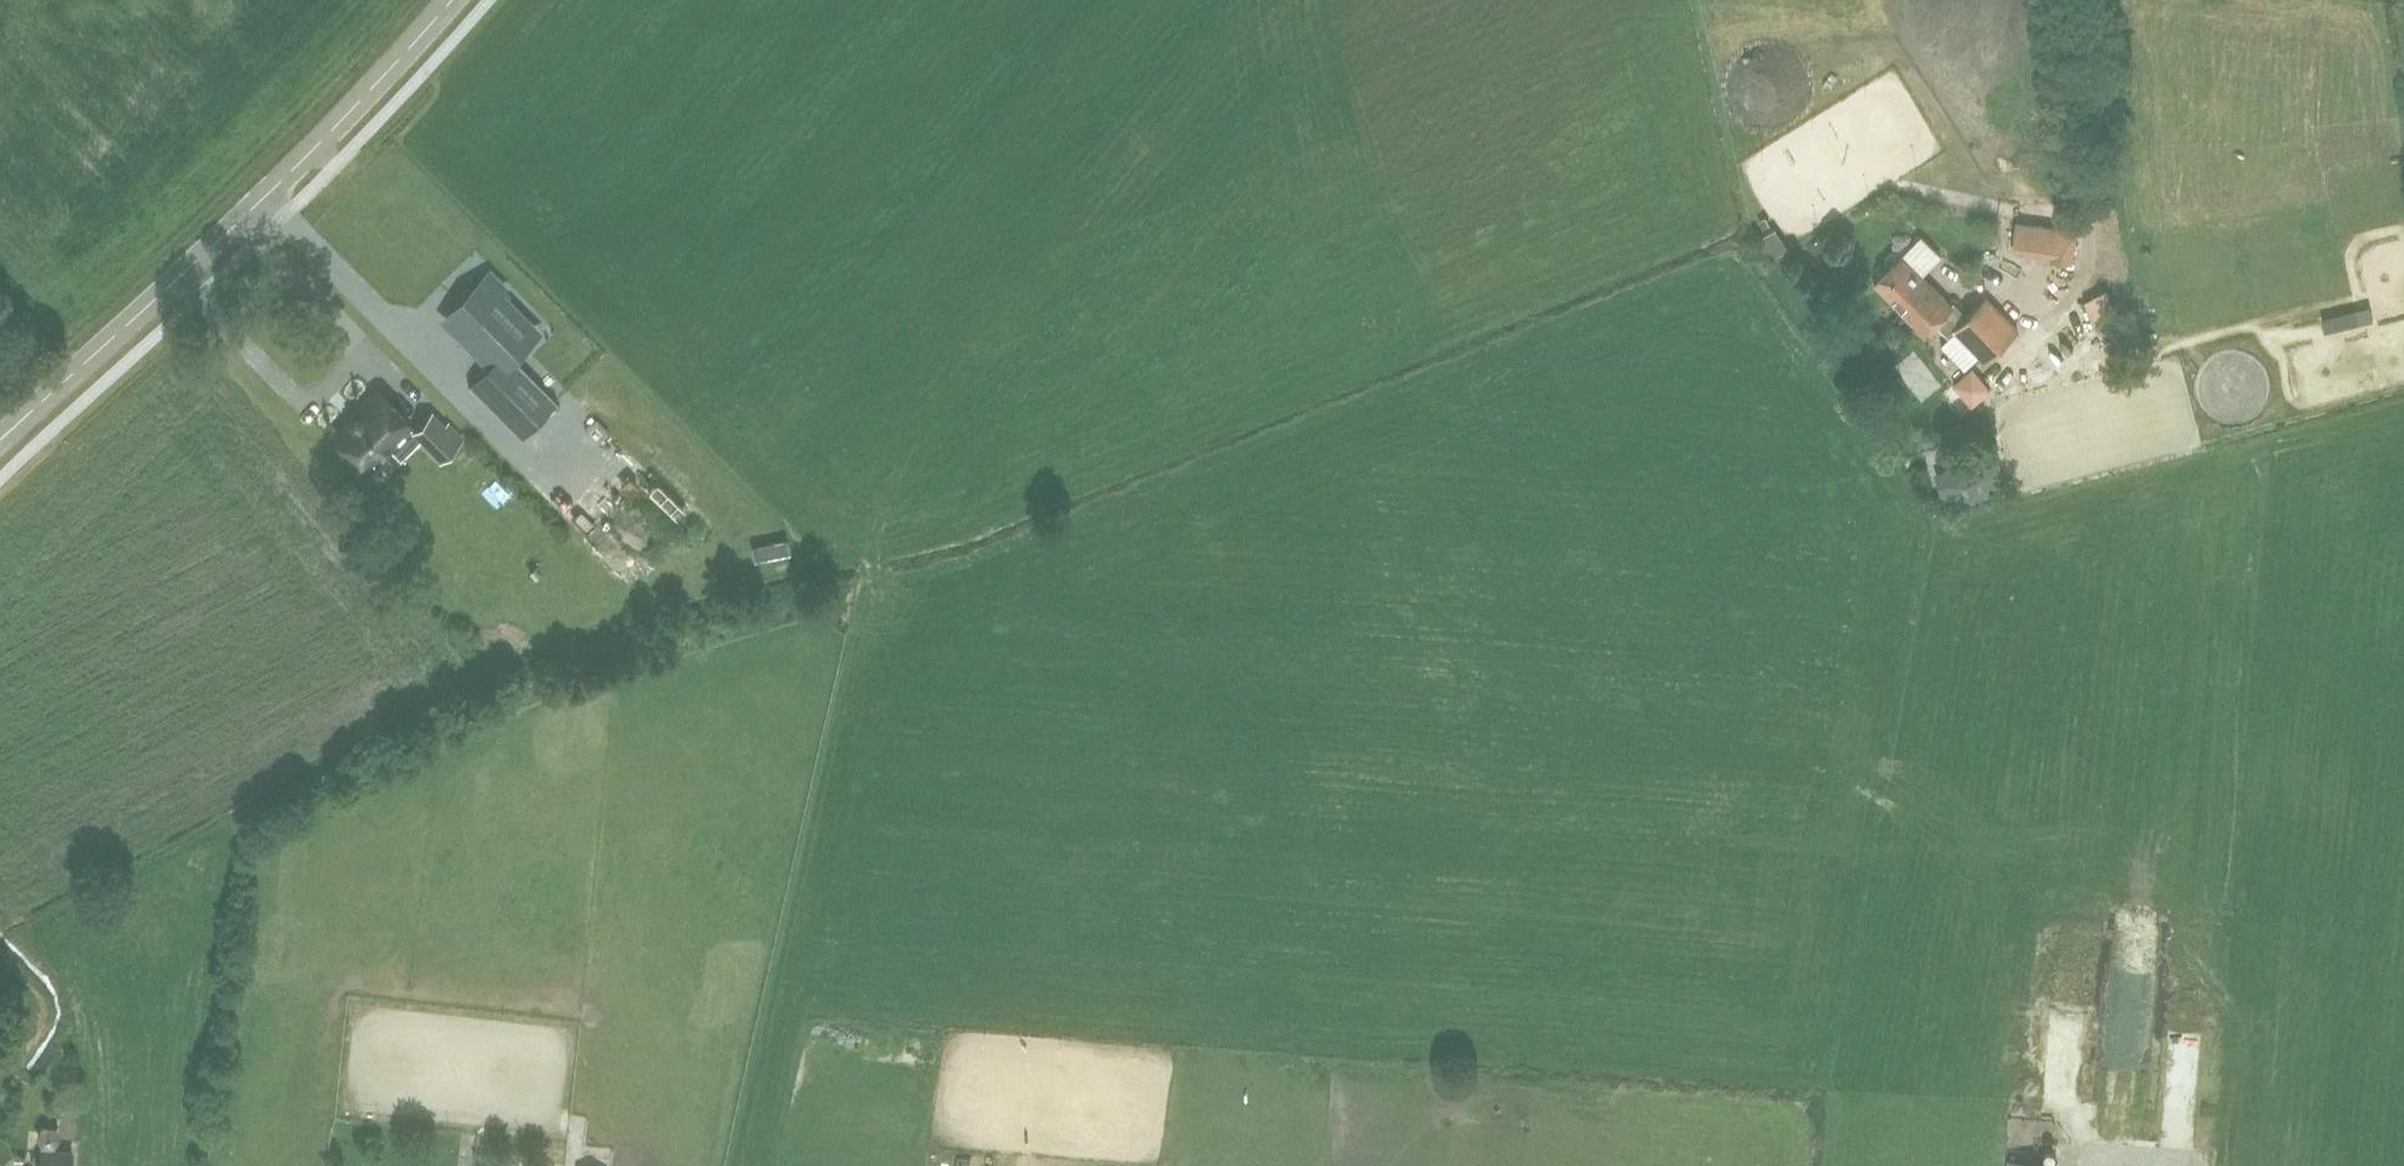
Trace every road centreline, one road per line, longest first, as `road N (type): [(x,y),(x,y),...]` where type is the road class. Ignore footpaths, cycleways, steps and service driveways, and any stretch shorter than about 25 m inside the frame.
road 1 (tertiary): [(452,0),(267,195),(0,443)]

